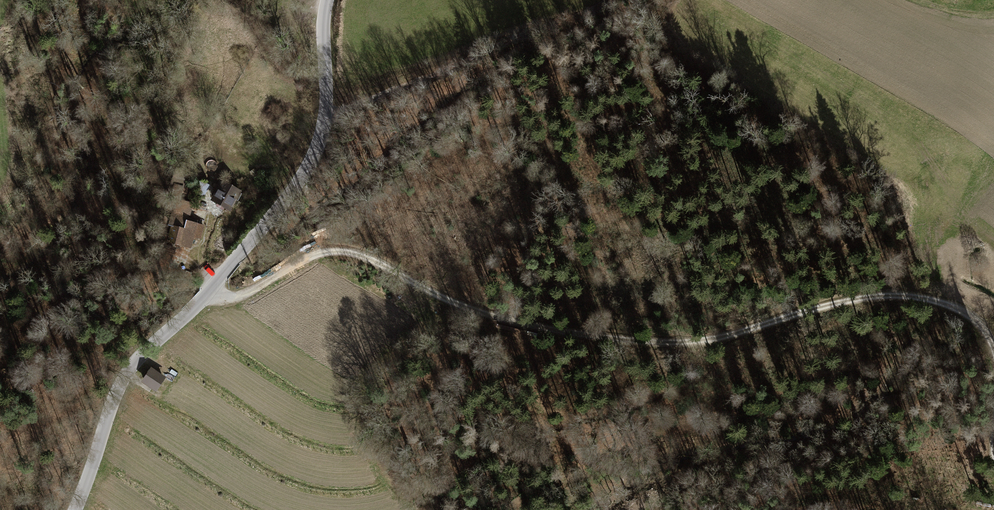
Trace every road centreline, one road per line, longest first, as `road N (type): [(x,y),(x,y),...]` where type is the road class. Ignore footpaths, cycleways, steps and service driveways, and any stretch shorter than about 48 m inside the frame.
road 1 (track): [(993,351),(963,310),(888,294),(729,336),(624,340),(498,318),(339,251),(308,258),(240,296),(206,294)]
road 2 (unclassified): [(74,509),(122,380),(216,283),(305,168),(325,115),(328,0)]
road 3 (track): [(325,115),(610,0)]

